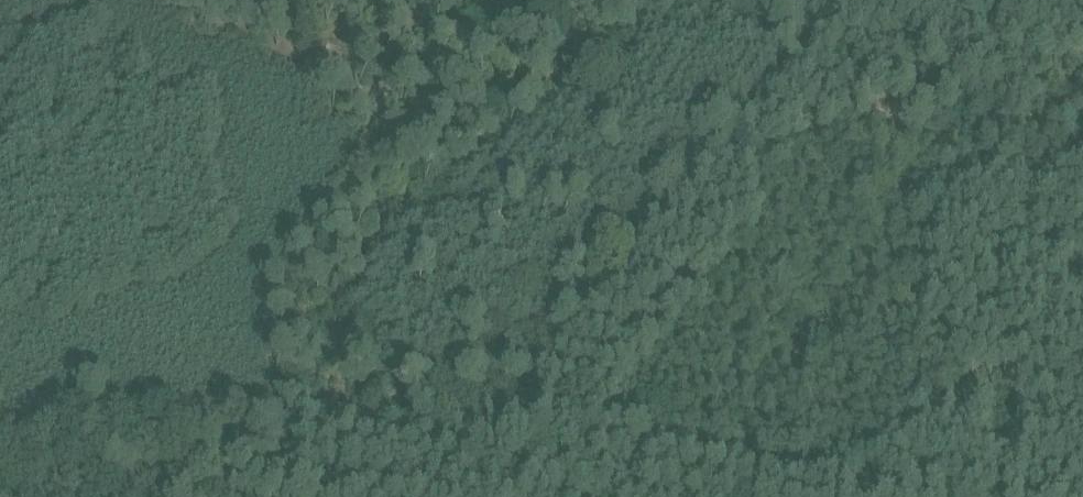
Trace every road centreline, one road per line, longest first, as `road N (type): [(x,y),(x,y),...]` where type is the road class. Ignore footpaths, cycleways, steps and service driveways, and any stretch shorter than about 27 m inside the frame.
road 1 (track): [(0,424),(248,410),(400,413),(520,400),(900,496)]

